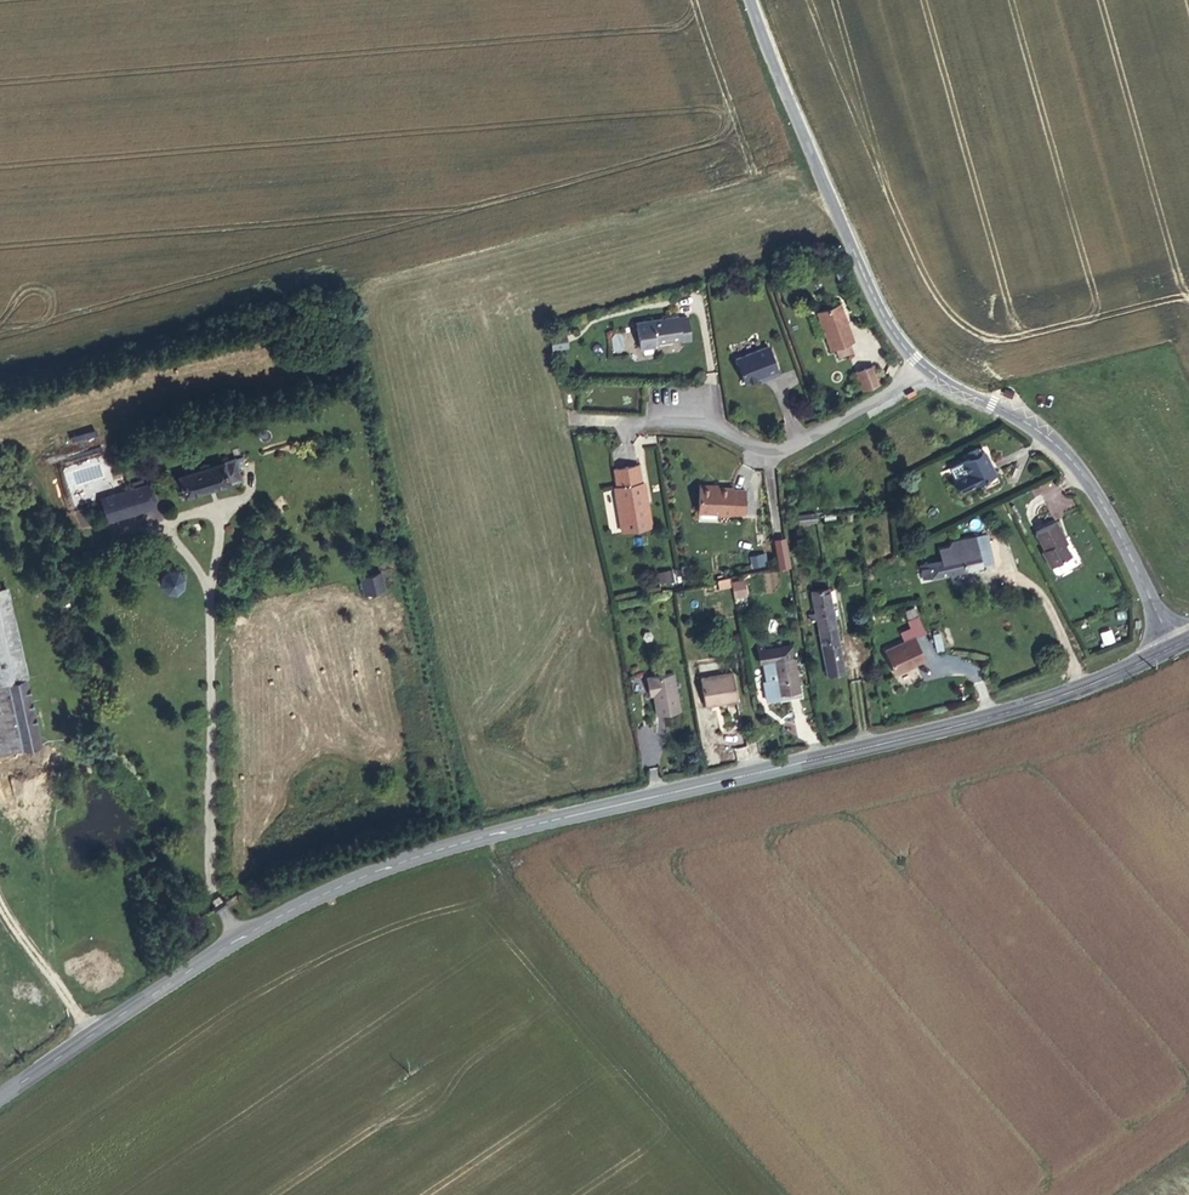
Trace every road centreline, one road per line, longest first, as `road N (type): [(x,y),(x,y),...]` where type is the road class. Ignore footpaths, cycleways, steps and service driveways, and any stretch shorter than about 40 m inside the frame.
road 1 (secondary): [(0,1098),(227,943),(400,859),(936,732),(1076,689),(1172,645)]
road 2 (unclassified): [(923,365),(870,290),(749,0)]
road 3 (unclassified): [(1172,645),(1120,536),(1065,451),(1035,425),(923,365)]
road 4 (residential): [(923,365),(799,442),(772,448),(694,414)]

